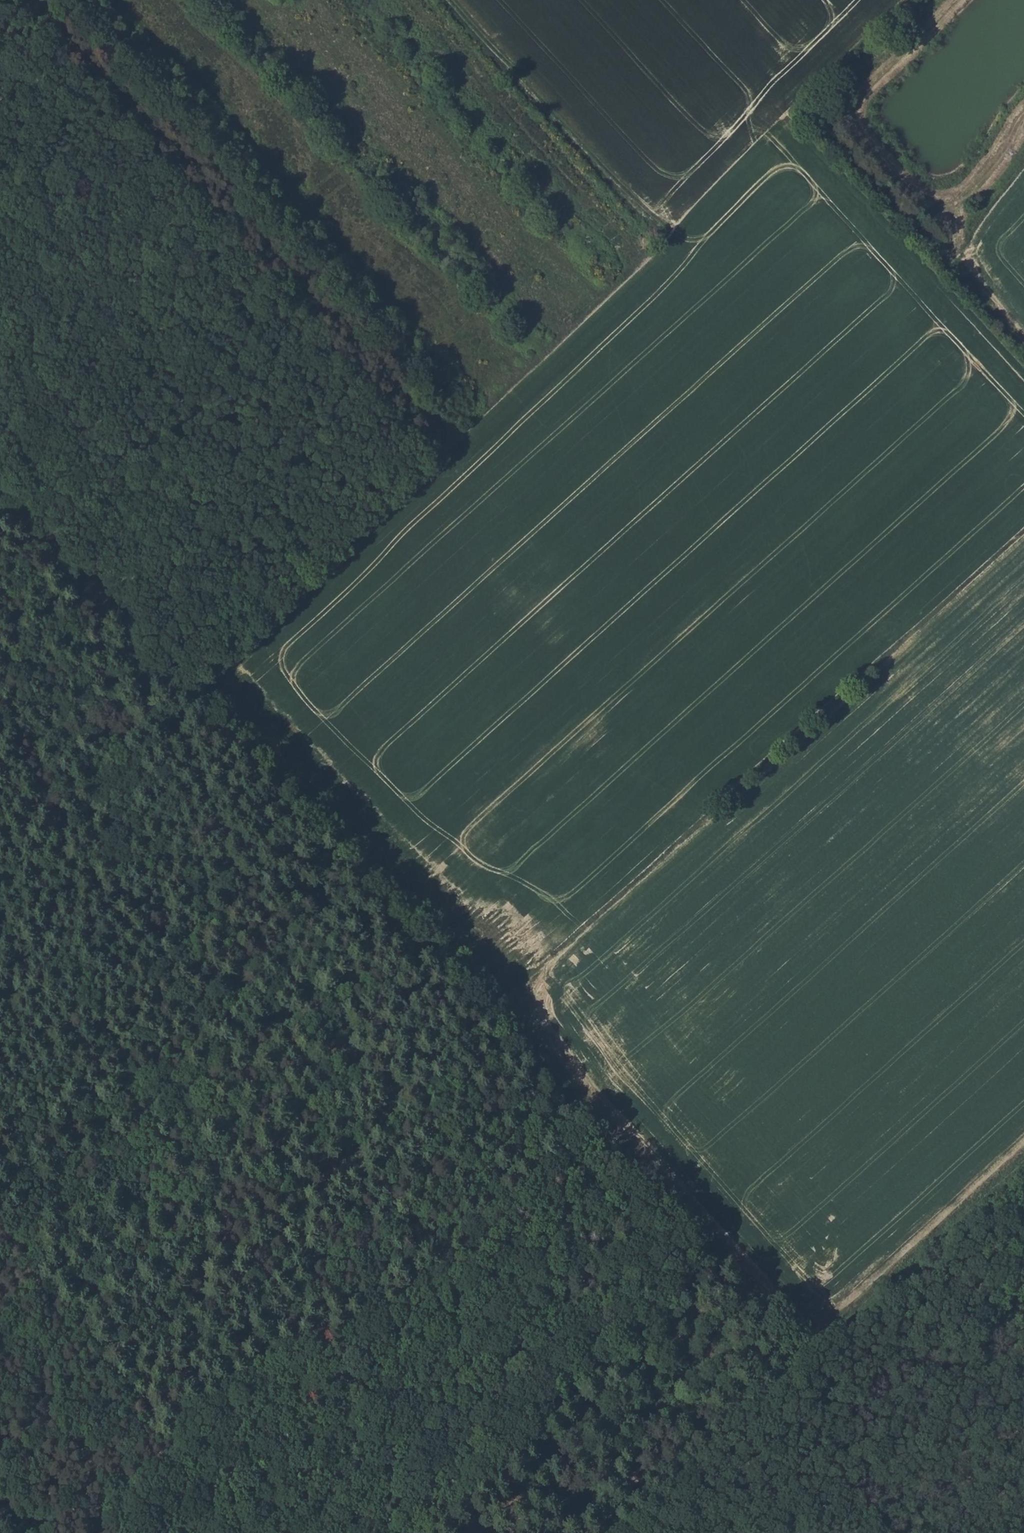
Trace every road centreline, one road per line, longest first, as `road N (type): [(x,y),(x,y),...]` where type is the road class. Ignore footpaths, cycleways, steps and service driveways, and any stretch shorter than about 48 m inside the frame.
road 1 (track): [(620,1532),(1023,1164)]
road 2 (track): [(438,0),(668,248)]

